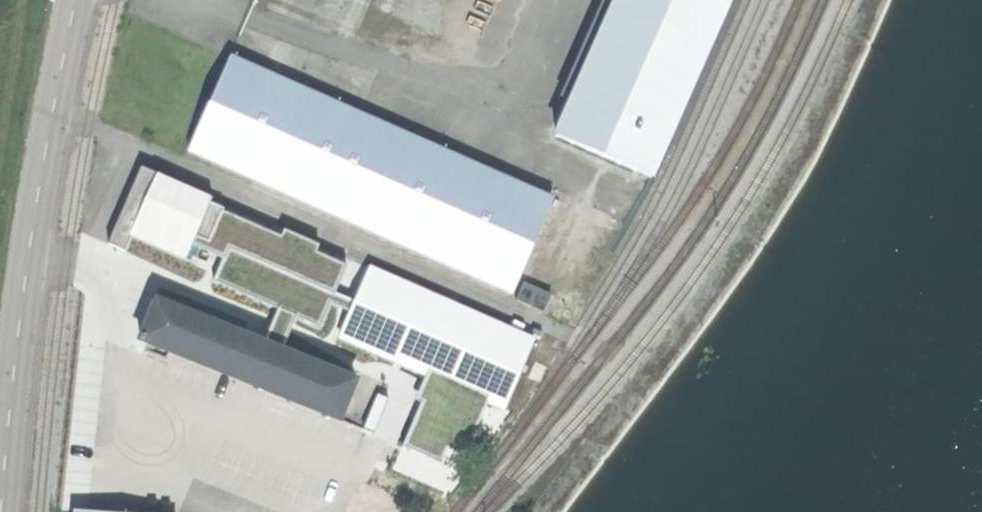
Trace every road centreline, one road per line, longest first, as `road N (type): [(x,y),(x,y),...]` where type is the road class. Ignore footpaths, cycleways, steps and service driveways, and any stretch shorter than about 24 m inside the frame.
road 1 (unclassified): [(2,511),(26,285),(76,0)]

